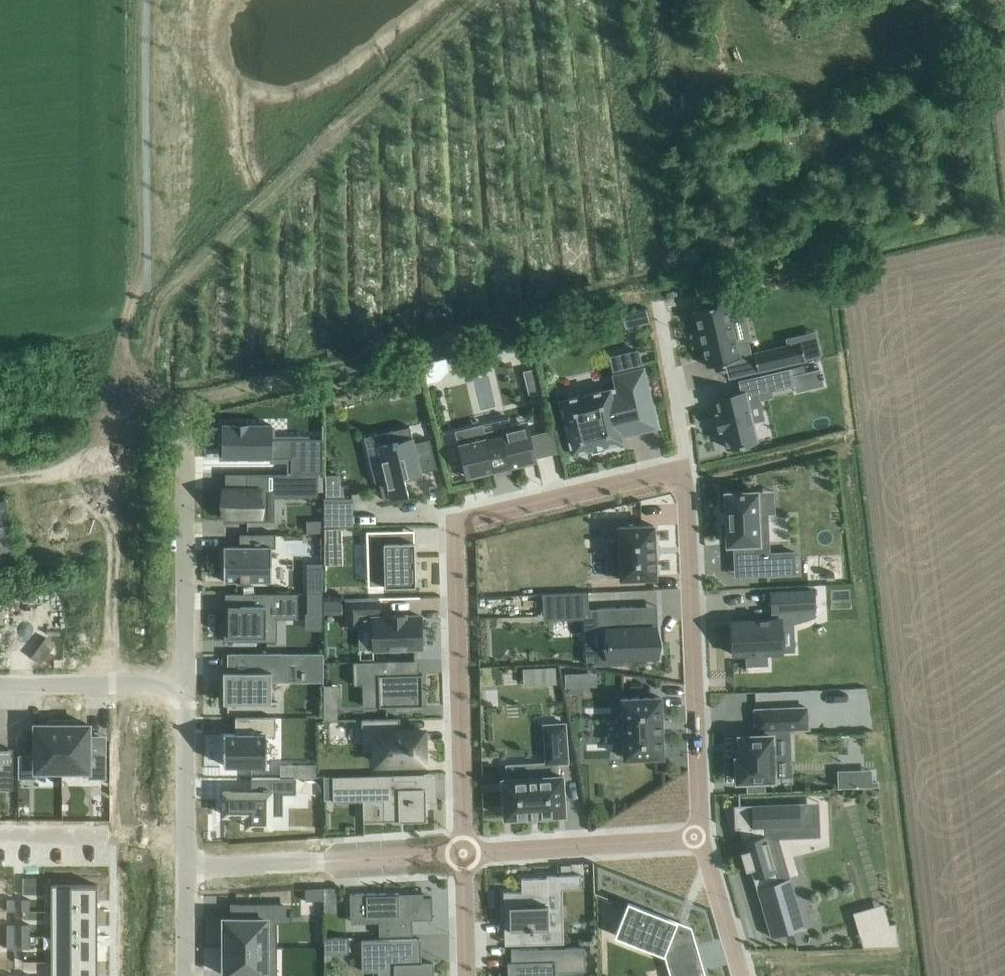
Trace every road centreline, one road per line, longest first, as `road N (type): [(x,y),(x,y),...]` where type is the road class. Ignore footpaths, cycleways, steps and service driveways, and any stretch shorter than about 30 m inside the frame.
road 1 (residential): [(464,853),(455,522),(687,477)]
road 2 (residential): [(687,477),(699,836)]
road 3 (residential): [(185,871),(464,853)]
road 4 (residential): [(184,437),(184,681)]
road 5 (residential): [(464,853),(699,836)]
road 6 (residential): [(184,681),(185,871)]
road 7 (residential): [(184,681),(0,681)]
road 8 (residential): [(662,319),(687,477)]
road 9 (residential): [(699,836),(742,975)]
road 10 (residential): [(467,975),(464,853)]

